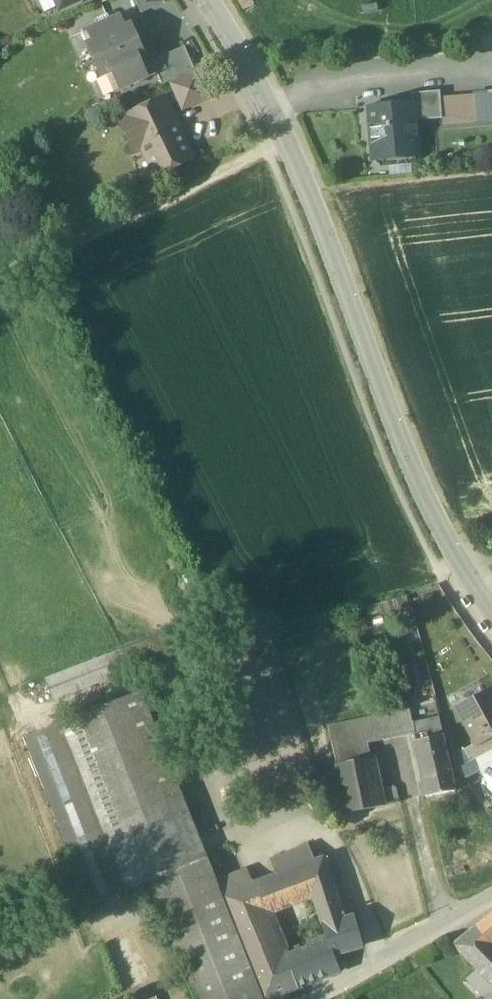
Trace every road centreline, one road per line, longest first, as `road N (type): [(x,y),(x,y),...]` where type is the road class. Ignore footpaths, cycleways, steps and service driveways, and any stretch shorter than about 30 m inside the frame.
road 1 (tertiary): [(491,600),(449,539),(287,144),(208,0)]
road 2 (track): [(0,275),(222,167),(287,144)]
road 3 (residential): [(491,902),(322,998)]

